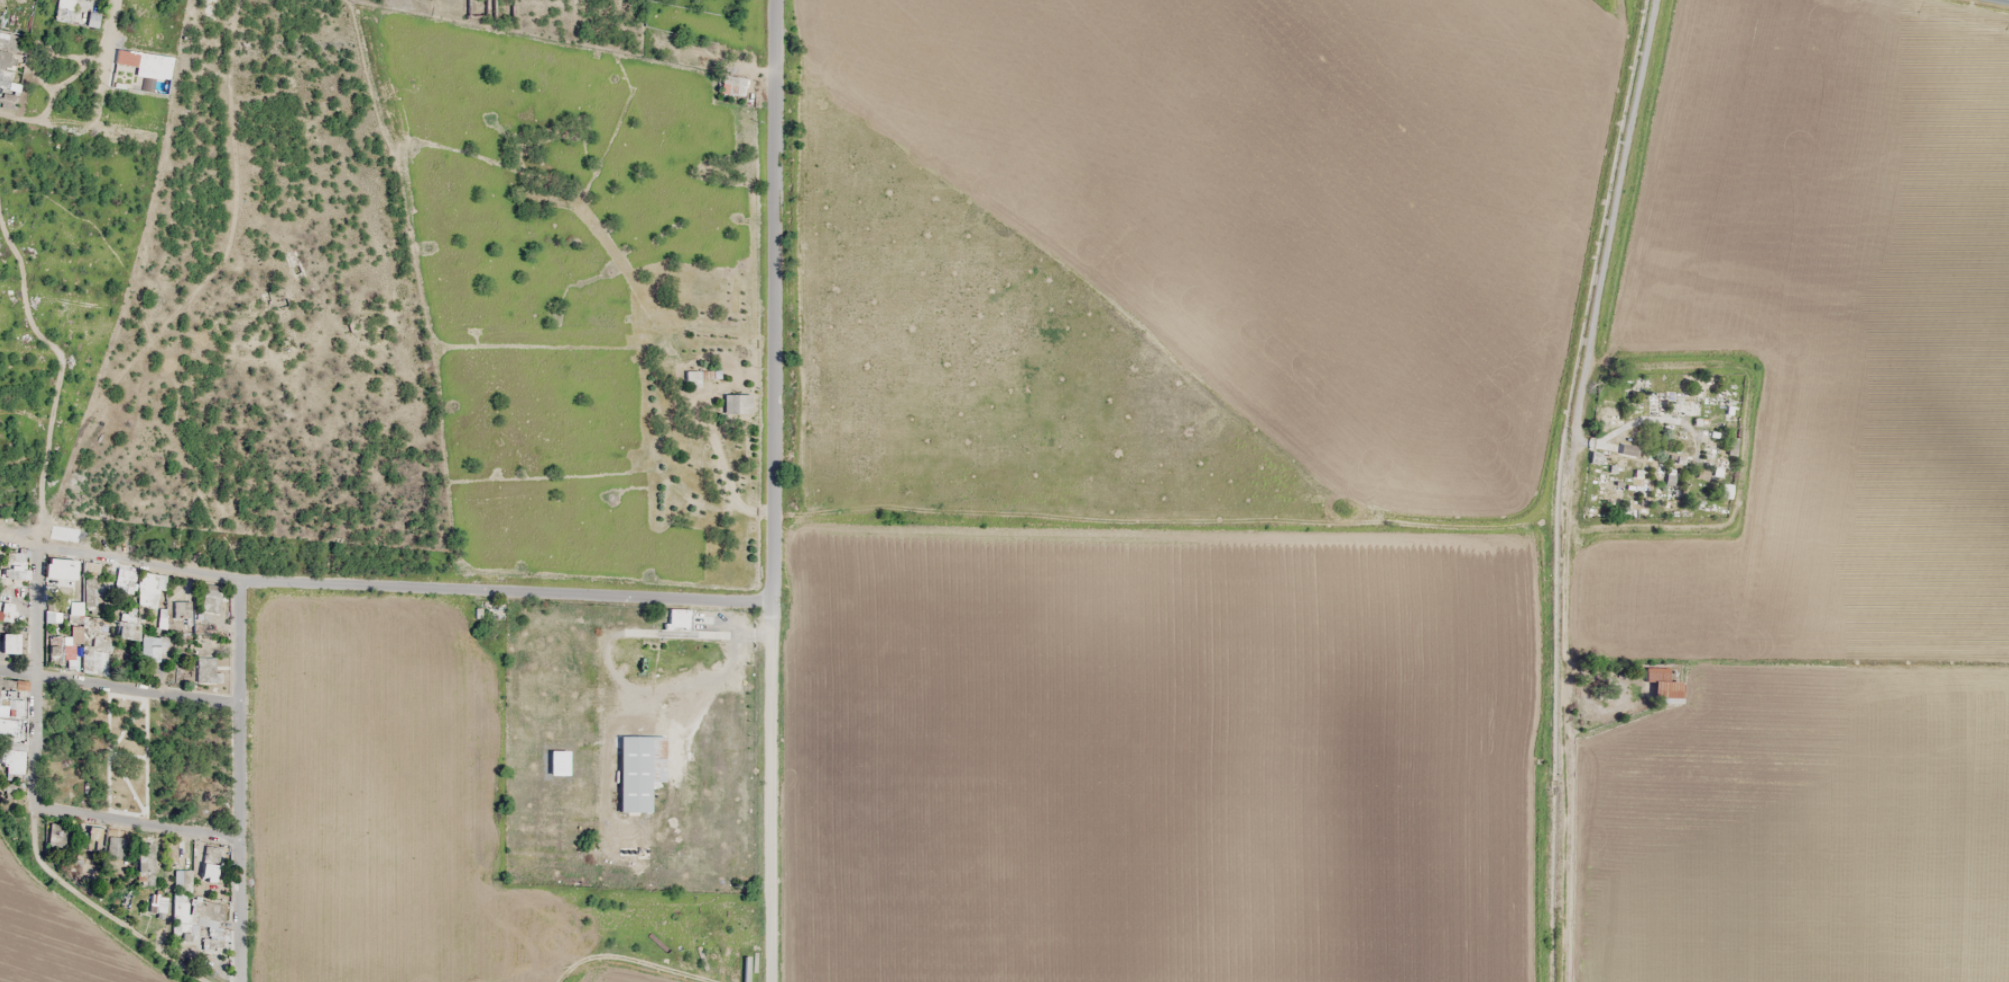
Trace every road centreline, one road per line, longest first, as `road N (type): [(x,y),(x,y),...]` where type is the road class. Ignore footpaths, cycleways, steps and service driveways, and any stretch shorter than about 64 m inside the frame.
road 1 (residential): [(769,0),(767,601)]
road 2 (residential): [(36,546),(59,361),(29,323),(0,216)]
road 3 (residential): [(110,0),(91,122)]

